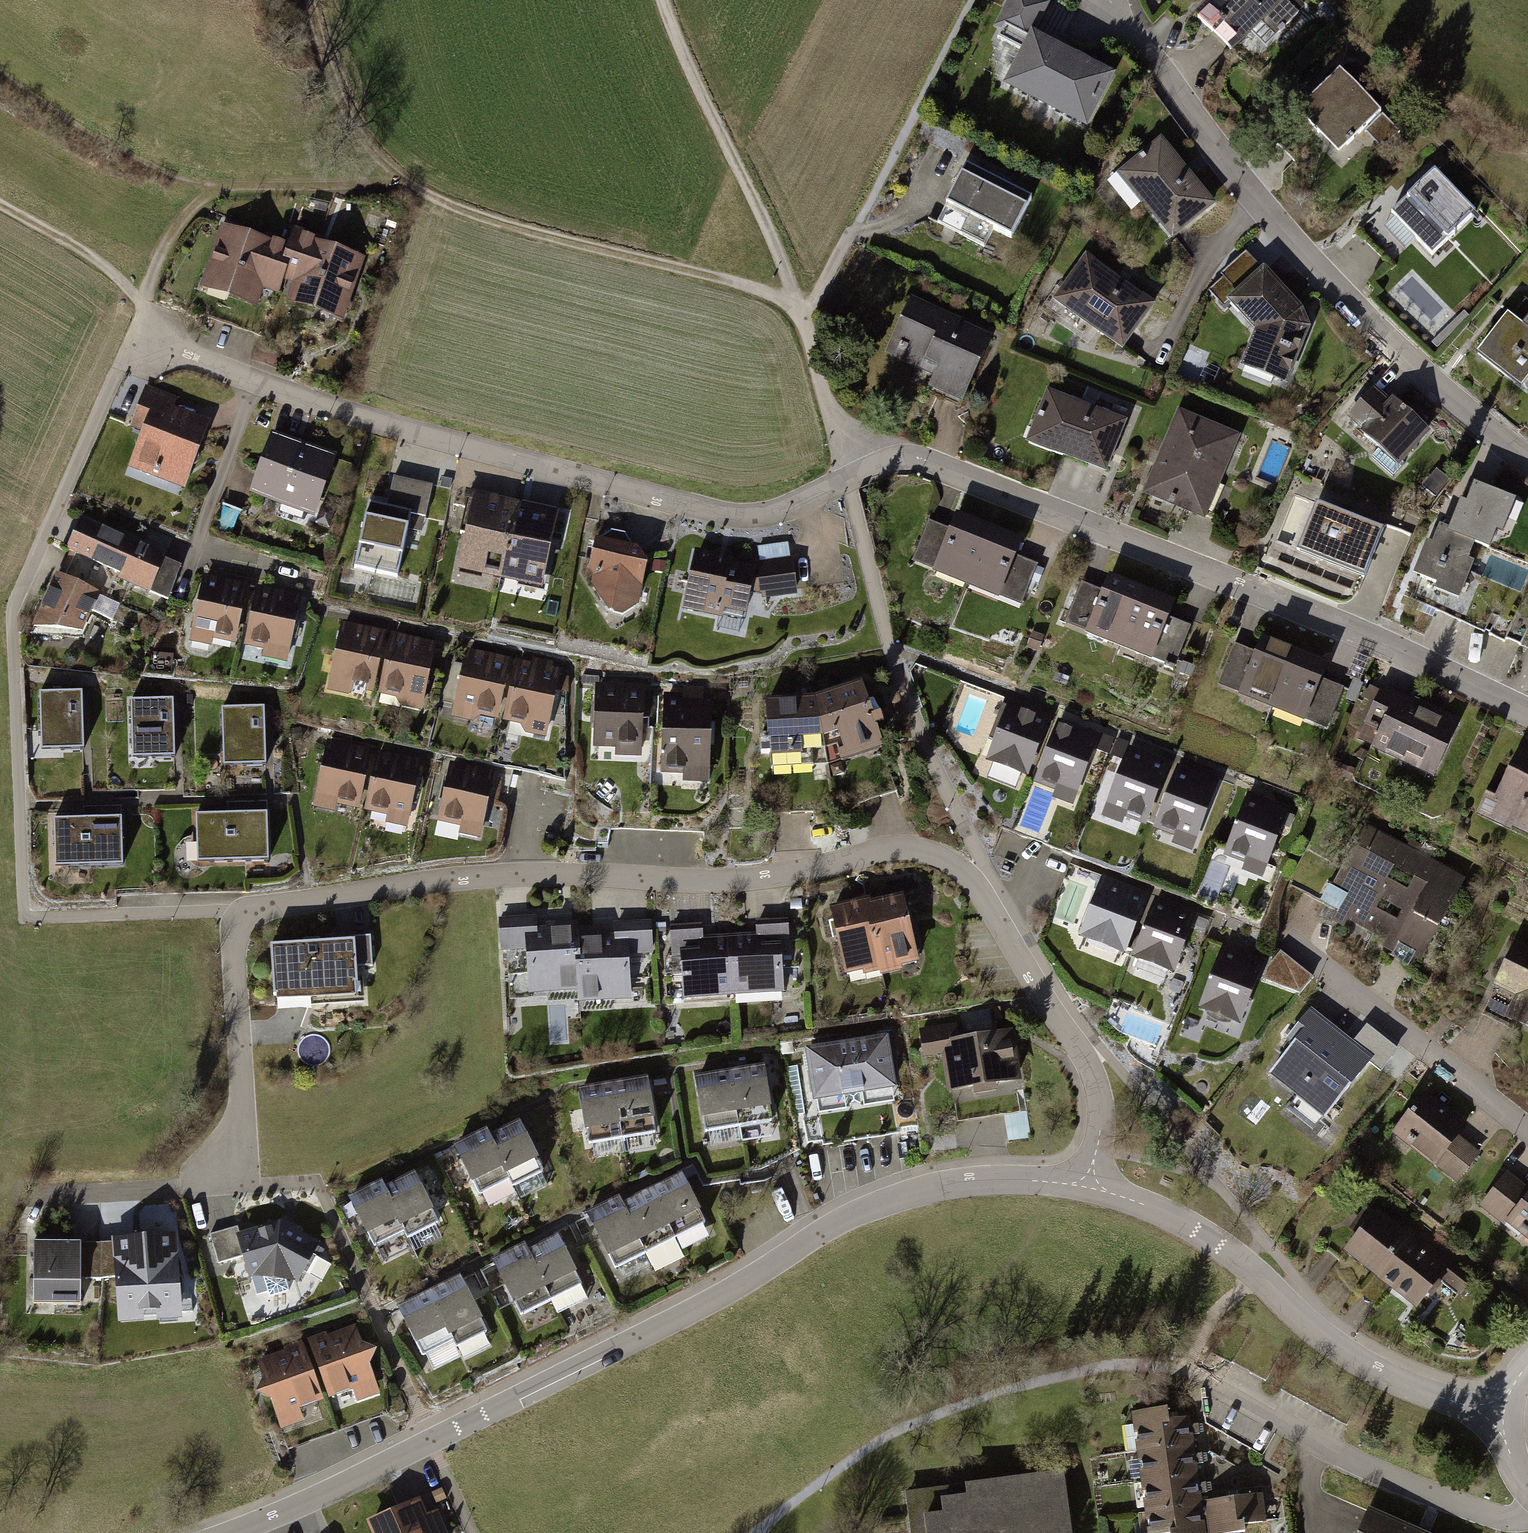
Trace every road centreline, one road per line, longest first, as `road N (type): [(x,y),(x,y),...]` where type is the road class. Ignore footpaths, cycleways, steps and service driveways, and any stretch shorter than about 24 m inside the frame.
road 1 (residential): [(42,1195),(220,1185),(236,1151),(243,1103),(236,935),(244,918),(263,909),(511,874),(774,878),(893,848),(935,852),(963,870),(1078,1047),(1100,1104),(1089,1187)]
road 2 (residential): [(141,313),(173,348),(424,434),(733,514),(780,510),(883,464),(926,463),(1264,594),(1527,714)]
road 3 (residential): [(229,1532),(655,1328),(859,1209),(997,1180),(1089,1187)]
road 4 (residential): [(1527,461),(1407,360),(1278,228),(1174,93),(1153,53),(1094,3)]
road 5 (residential): [(1089,1187),(1174,1215),(1219,1242),(1368,1366),(1502,1415)]
road 6 (residential): [(1527,1516),(1501,1518),(1383,1474),(1187,1369)]
road 7 (track): [(664,0),(802,321)]
road 8 (residential): [(1527,1132),(1289,943)]
road 9 (track): [(141,313),(118,275),(0,205)]

